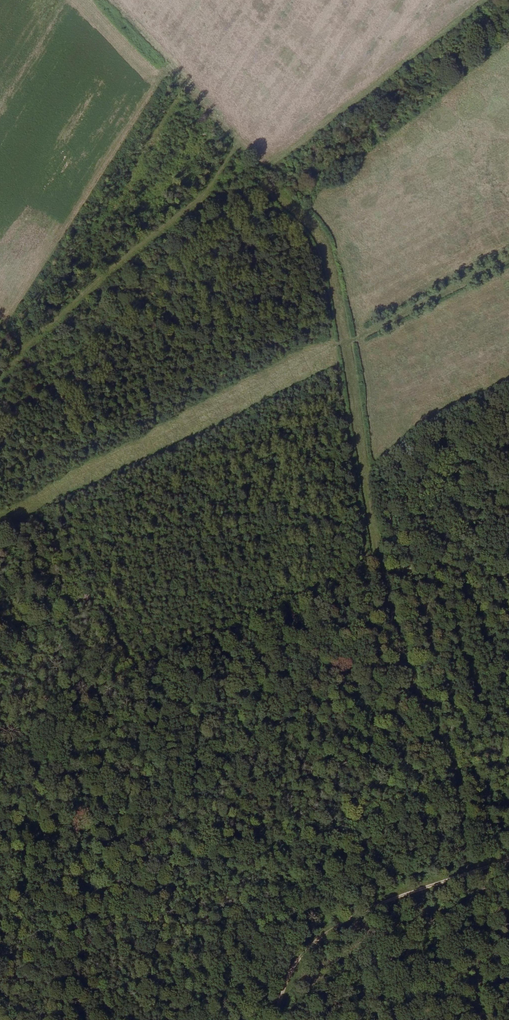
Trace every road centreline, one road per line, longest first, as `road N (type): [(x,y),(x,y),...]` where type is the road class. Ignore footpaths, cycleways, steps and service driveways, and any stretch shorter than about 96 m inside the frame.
road 1 (track): [(485,1019),(459,777),(384,571),(335,277),(308,222),(264,179)]
road 2 (track): [(508,260),(0,524)]
road 3 (track): [(273,1019),(289,972),(312,940),(412,890),(508,862)]

